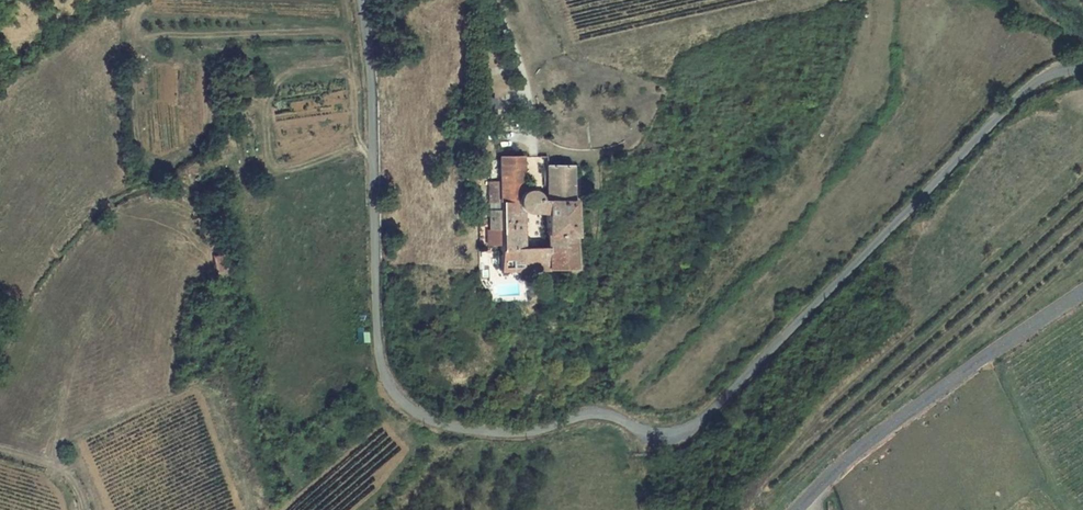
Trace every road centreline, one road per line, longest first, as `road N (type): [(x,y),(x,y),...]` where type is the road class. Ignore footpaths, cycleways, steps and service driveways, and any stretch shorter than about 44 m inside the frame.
road 1 (unclassified): [(361,0),(374,90),(382,363),(396,396),(421,414),(478,430),(518,433),(604,415),(666,435),(701,421),(1030,87),(1082,66)]
road 2 (tertiary): [(1082,291),(882,433),(799,509)]

